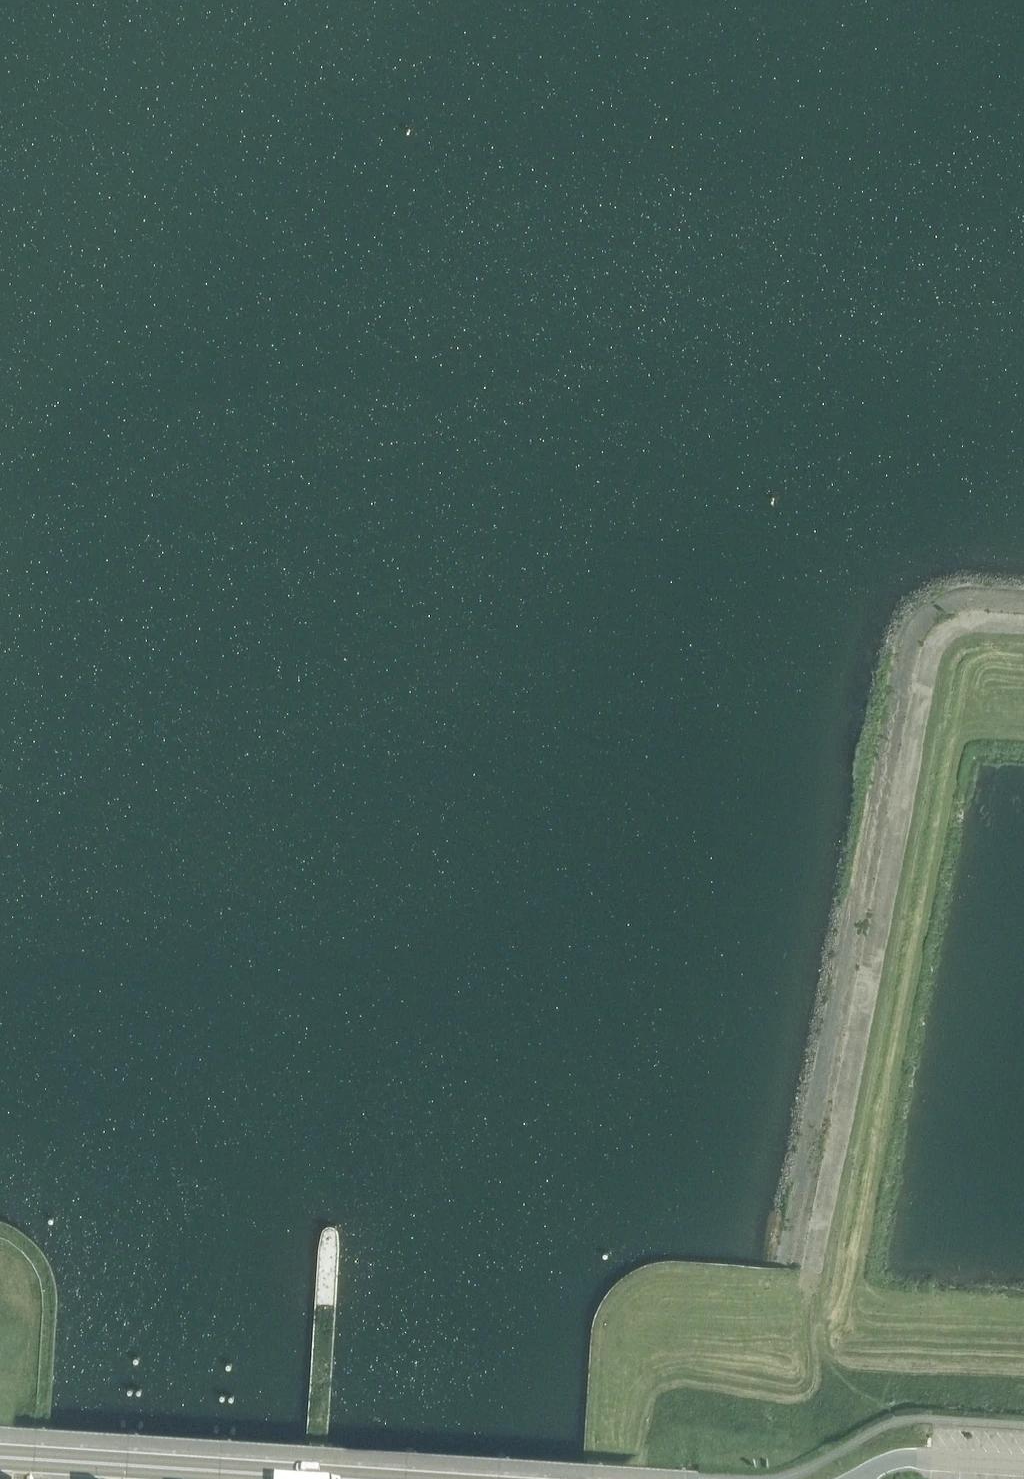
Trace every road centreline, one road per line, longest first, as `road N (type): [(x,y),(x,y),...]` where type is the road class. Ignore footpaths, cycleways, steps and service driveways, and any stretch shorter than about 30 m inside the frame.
road 1 (primary): [(282,1478),(0,1461)]

